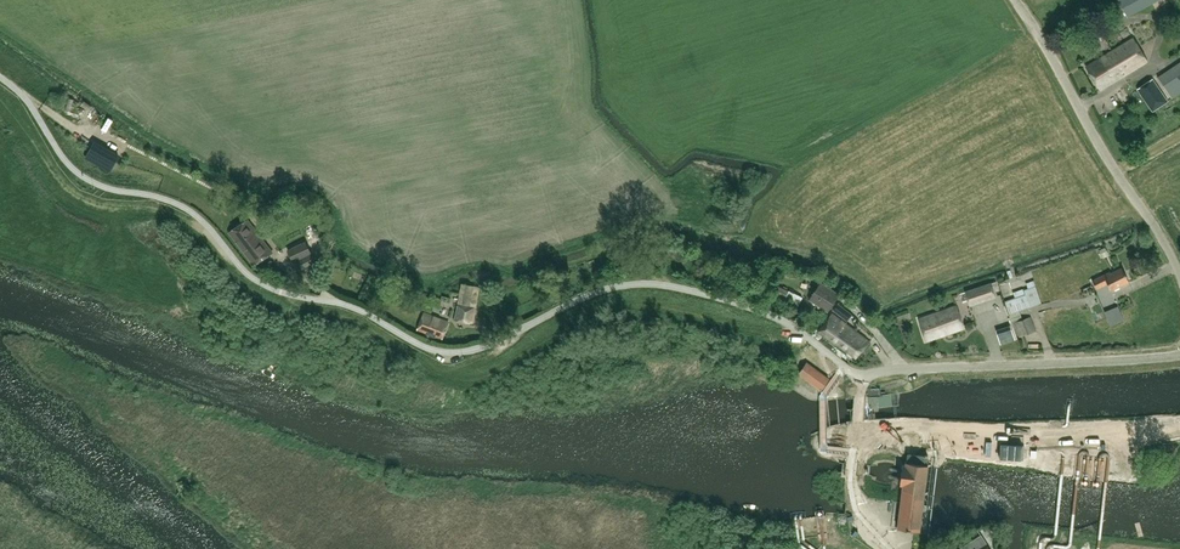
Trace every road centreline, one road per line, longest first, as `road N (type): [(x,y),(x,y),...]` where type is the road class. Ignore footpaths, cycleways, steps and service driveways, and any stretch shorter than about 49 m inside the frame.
road 1 (unclassified): [(864,378),(771,315),(653,283),(606,288),(477,348),(425,346),(362,310),(269,286),(177,203),(83,176),(0,76)]
road 2 (unclassified): [(1179,277),(1015,0)]
road 3 (unclassified): [(864,378),(886,369),(1179,354)]
road 4 (unclassified): [(893,548),(867,521),(852,480),(864,378)]

